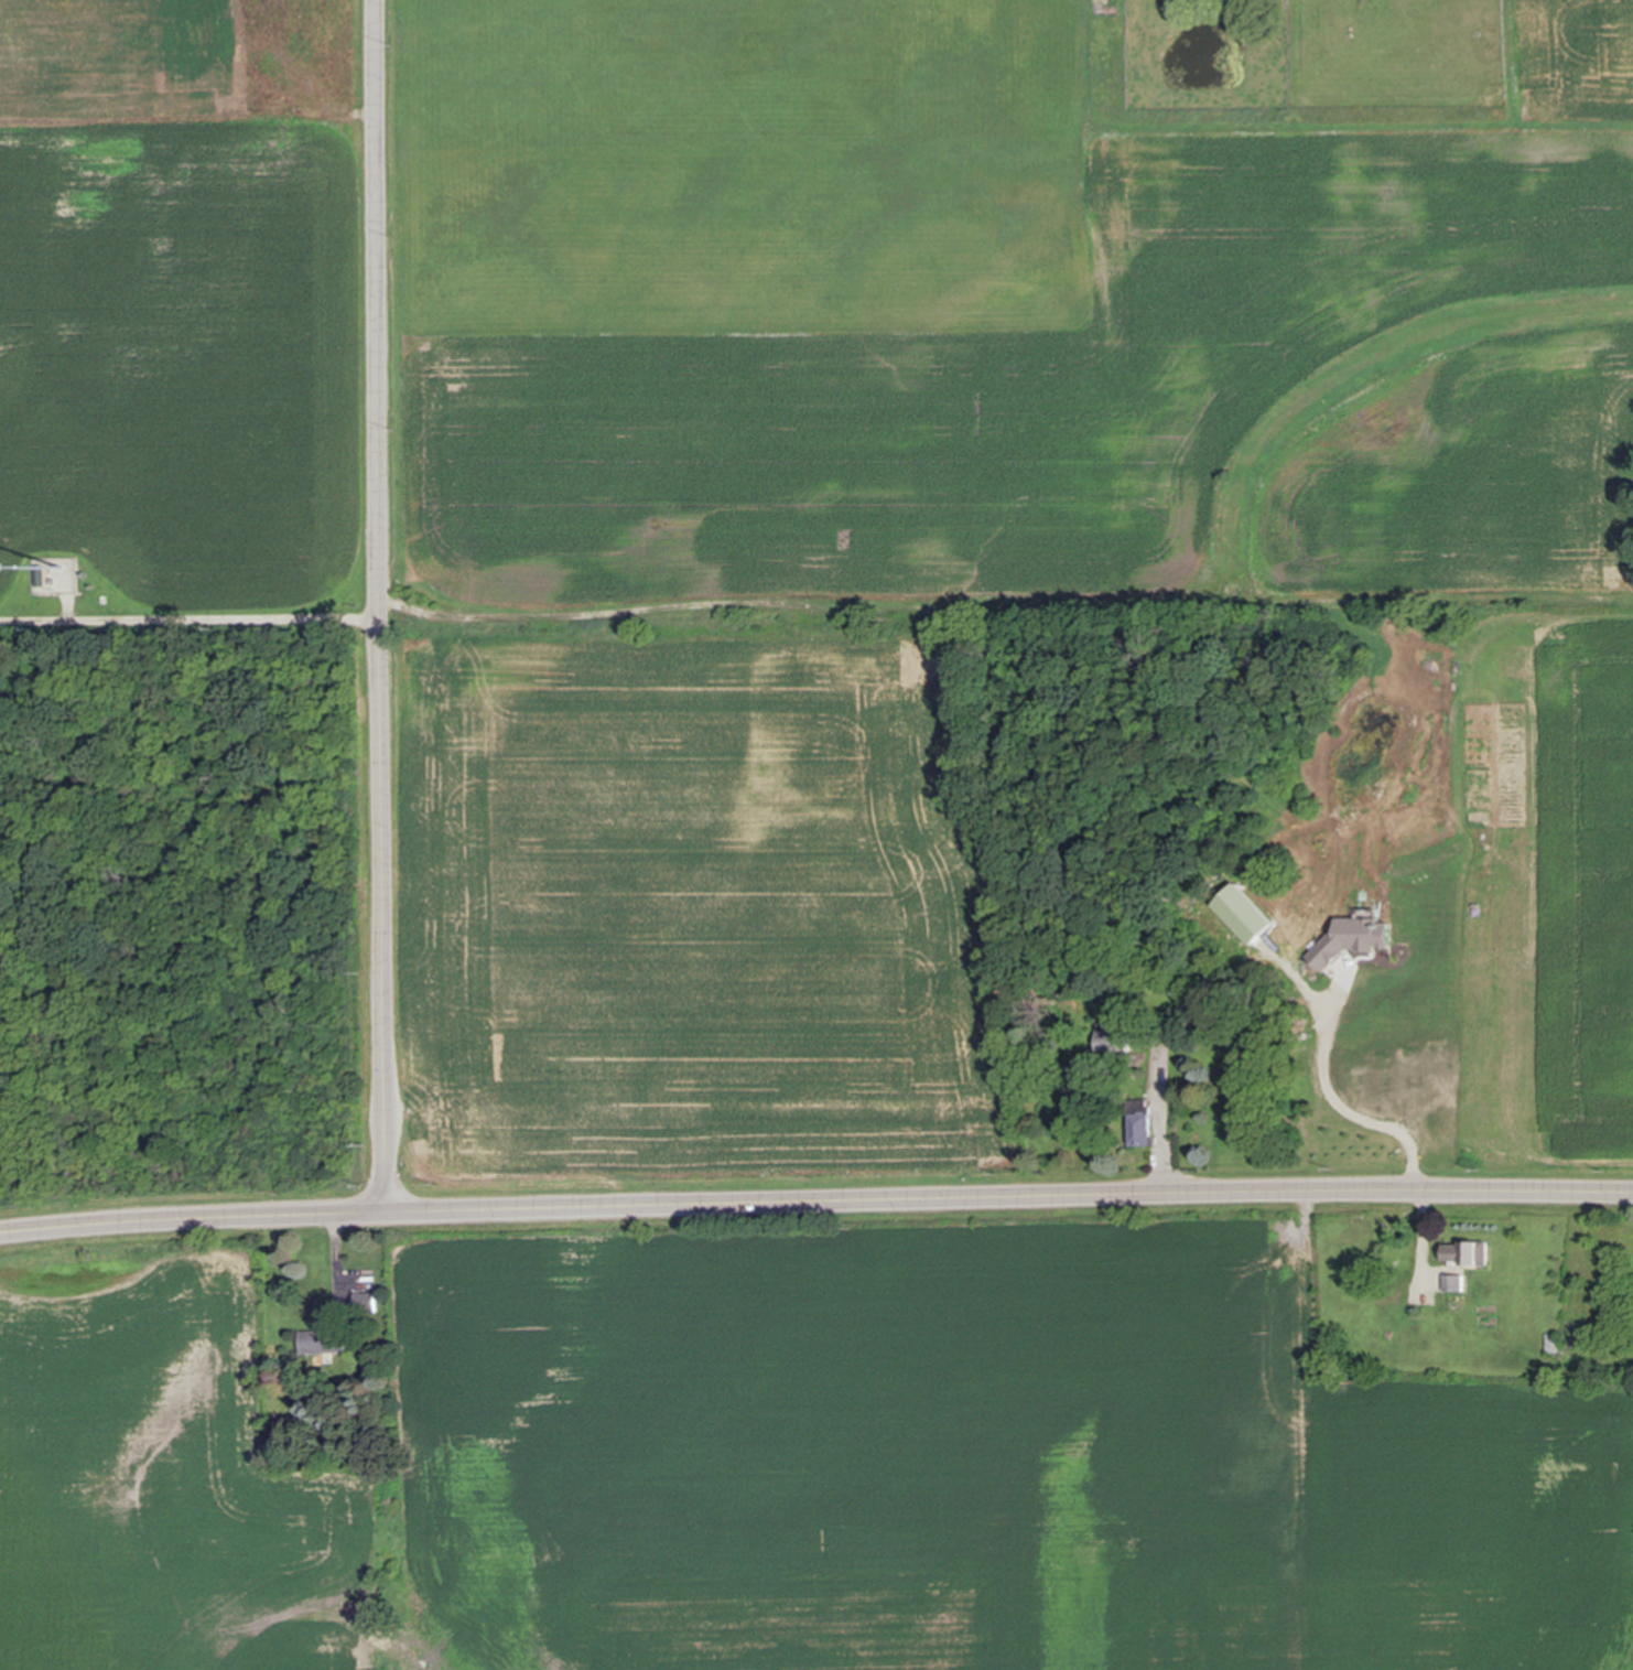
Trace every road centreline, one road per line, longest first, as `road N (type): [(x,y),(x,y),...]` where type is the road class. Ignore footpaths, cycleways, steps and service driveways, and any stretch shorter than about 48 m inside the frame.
road 1 (secondary): [(1632,1179),(394,1199),(0,1235)]
road 2 (tertiary): [(378,0),(394,1199)]

